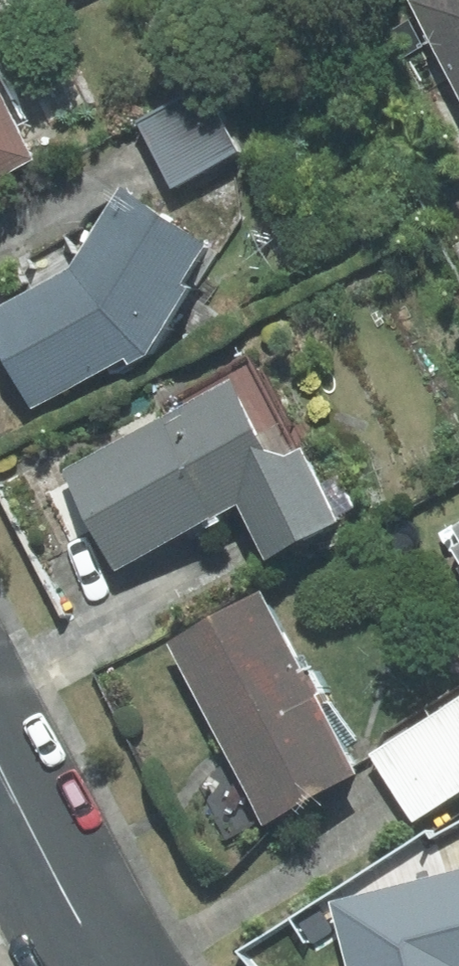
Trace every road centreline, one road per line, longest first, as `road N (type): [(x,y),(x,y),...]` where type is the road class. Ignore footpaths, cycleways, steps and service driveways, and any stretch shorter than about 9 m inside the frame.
road 1 (tertiary): [(102,965),(0,777)]

